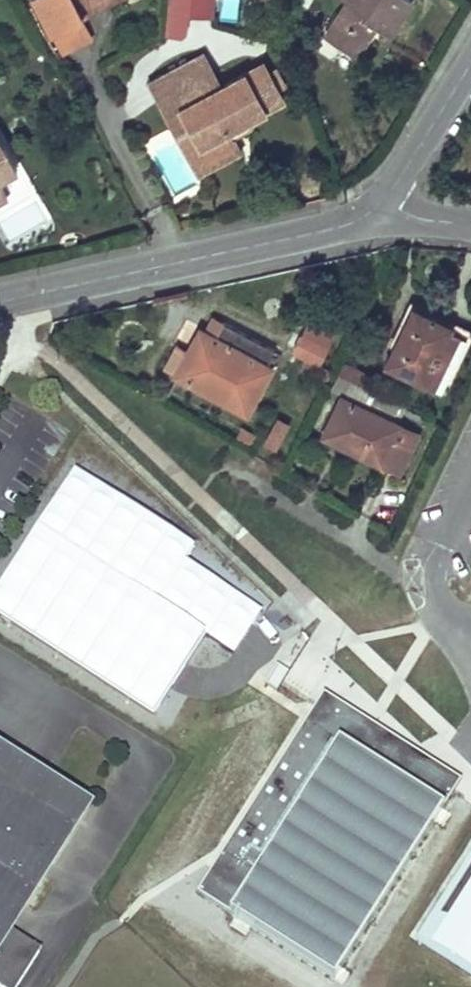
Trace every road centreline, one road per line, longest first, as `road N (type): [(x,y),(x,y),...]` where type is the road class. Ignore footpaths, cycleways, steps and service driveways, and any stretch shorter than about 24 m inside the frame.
road 1 (residential): [(0,303),(347,226),(382,201)]
road 2 (residential): [(382,201),(470,57)]

